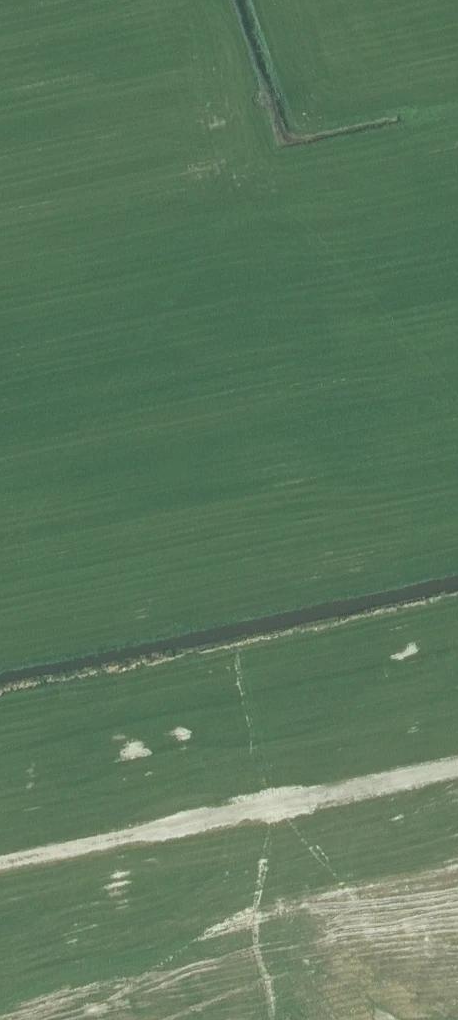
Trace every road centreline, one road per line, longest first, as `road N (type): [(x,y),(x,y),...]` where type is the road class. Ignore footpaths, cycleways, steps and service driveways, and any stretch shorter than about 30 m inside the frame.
road 1 (track): [(0,866),(457,766)]

